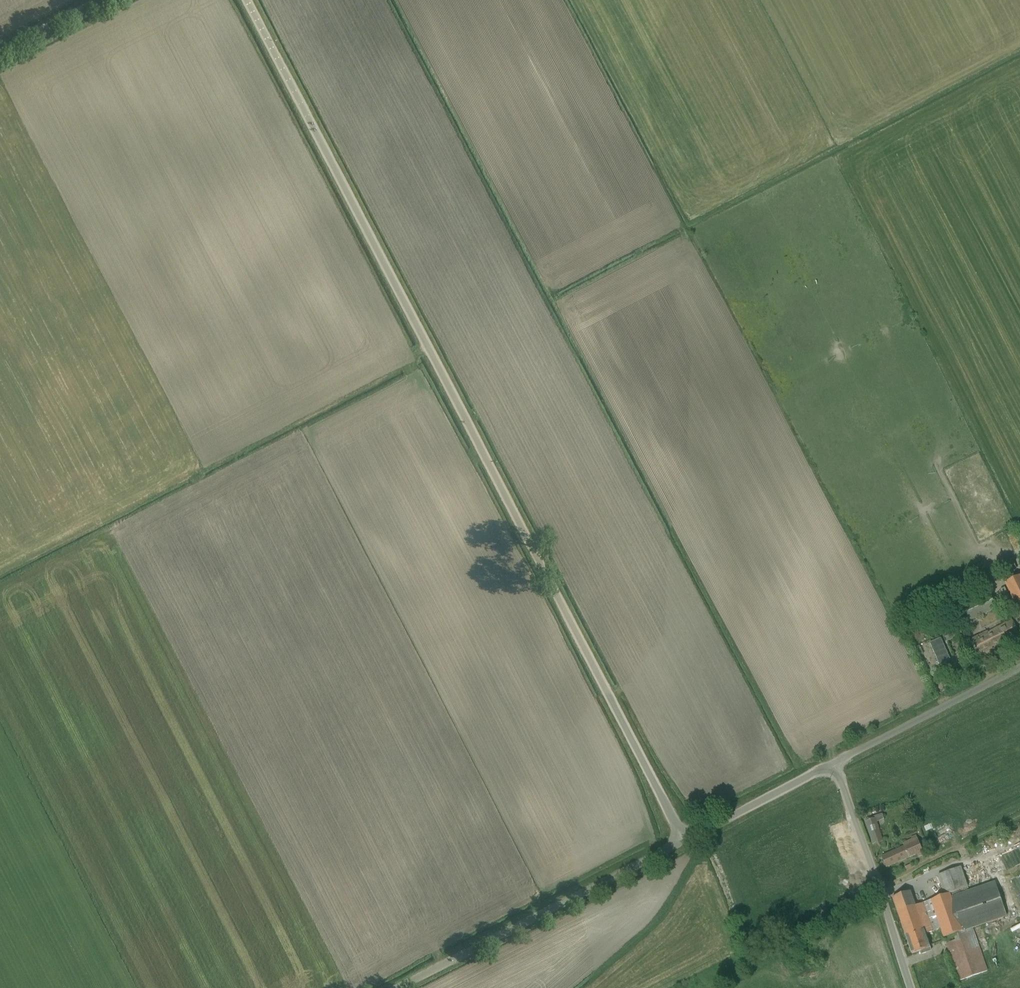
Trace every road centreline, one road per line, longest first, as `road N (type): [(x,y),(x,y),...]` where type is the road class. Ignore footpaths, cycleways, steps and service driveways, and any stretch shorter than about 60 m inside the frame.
road 1 (unclassified): [(685,841),(247,0)]
road 2 (unclassified): [(399,987),(685,841)]
road 3 (unclassified): [(913,987),(834,762)]
road 4 (unclassified): [(834,762),(1019,668)]
road 5 (unclassified): [(685,841),(834,762)]

